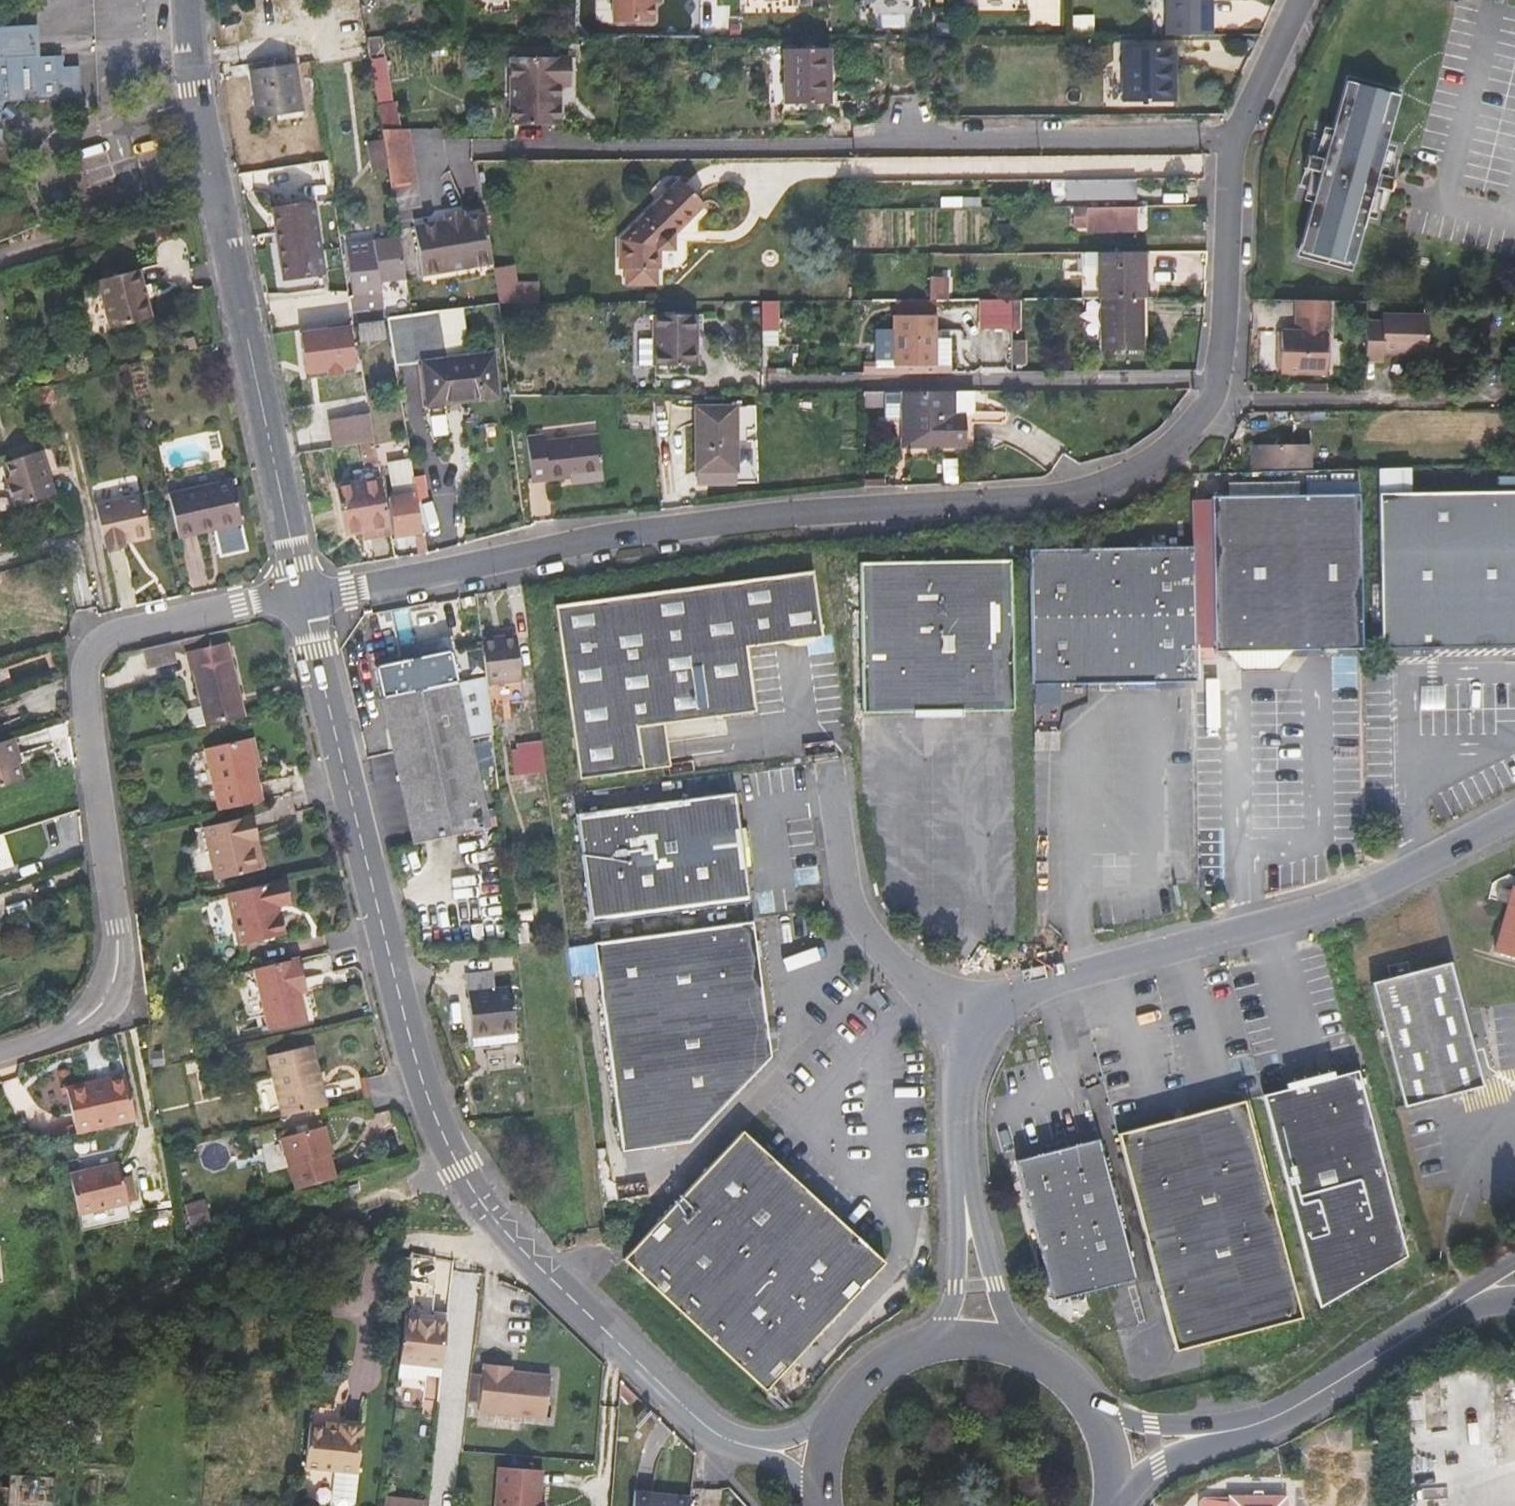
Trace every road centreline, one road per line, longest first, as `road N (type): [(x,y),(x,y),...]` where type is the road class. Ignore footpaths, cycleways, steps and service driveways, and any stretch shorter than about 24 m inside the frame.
road 1 (residential): [(1302,0),(1235,140),(1213,399),(1176,447),(1125,479),(1050,501),(789,513),(606,537),(305,597)]
road 2 (residential): [(754,1448),(724,1440),(685,1408),(499,1222),(447,1150),(405,1029),(305,597)]
road 3 (residential): [(305,597),(126,631),(99,647),(90,668),(91,708),(119,936),(116,977),(107,1003),(80,1026),(0,1057)]
road 4 (residential): [(305,597),(216,190),(190,0)]
road 5 (unclassified): [(1514,817),(1327,908),(1019,994),(984,1021)]
road 6 (track): [(410,1189),(290,1232),(114,1321),(0,1417)]
road 7 (unclassified): [(984,1021),(894,969),(859,915),(847,886),(829,761)]
road 8 (tertiary): [(1241,1430),(1321,1394),(1477,1294)]
road 9 (unclassified): [(984,1021),(968,1091),(967,1191)]
road 10 (unclassified): [(967,1191),(956,1287),(941,1321),(917,1350)]
road 11 (unclassified): [(1025,1350),(967,1191)]
road 12 (tertiary): [(1241,1430),(1153,1425),(1099,1411)]
road 13 (tertiary): [(1120,1505),(1159,1470),(1241,1430)]

